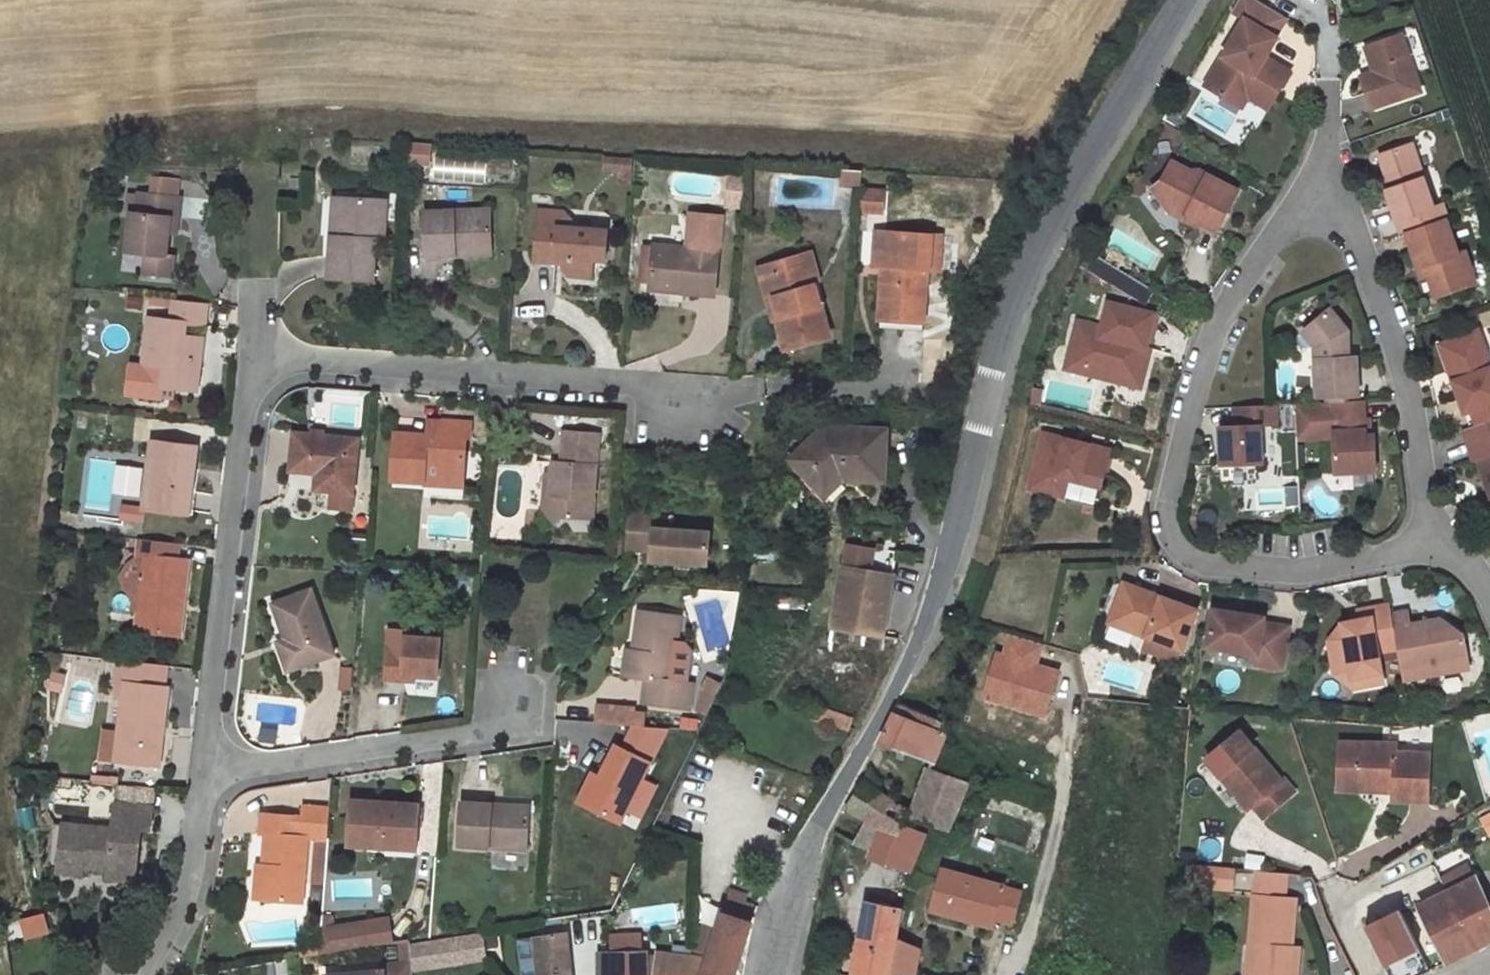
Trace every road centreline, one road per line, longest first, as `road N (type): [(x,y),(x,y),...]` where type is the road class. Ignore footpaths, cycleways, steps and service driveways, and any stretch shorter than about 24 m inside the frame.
road 1 (tertiary): [(770,974),(798,864),(909,666),(932,606),(1016,292),(1182,0)]
road 2 (residential): [(1435,543),(1405,379),(1350,220),(1325,191),(1286,219),(1226,304),(1169,500),(1169,531),(1181,554),(1207,566),(1293,575),(1346,563)]
road 3 (residential): [(691,405),(652,387),(253,355)]
road 4 (residential): [(253,355),(203,776)]
road 5 (residential): [(512,704),(478,732),(203,776)]
road 6 (residential): [(203,776),(189,882),(152,974)]

